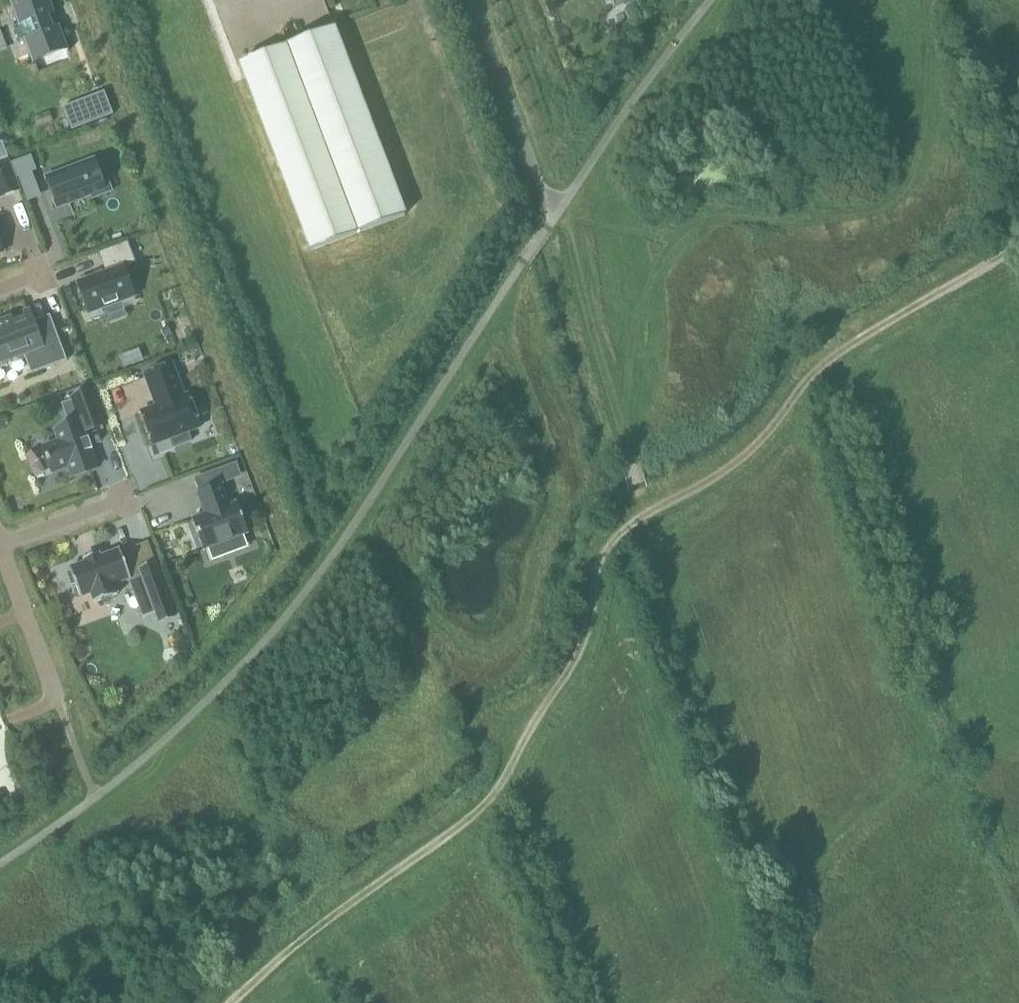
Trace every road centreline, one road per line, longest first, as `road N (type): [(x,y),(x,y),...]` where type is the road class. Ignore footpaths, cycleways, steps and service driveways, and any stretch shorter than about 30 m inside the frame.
road 1 (track): [(230,1002),(496,802),(527,732),(582,644),(614,554),(649,516),(748,457),(813,379),(879,327),(1018,245)]
road 2 (track): [(555,214),(649,516)]
road 3 (unclassified): [(5,551),(58,698)]
road 4 (unclassified): [(5,551),(129,499)]

